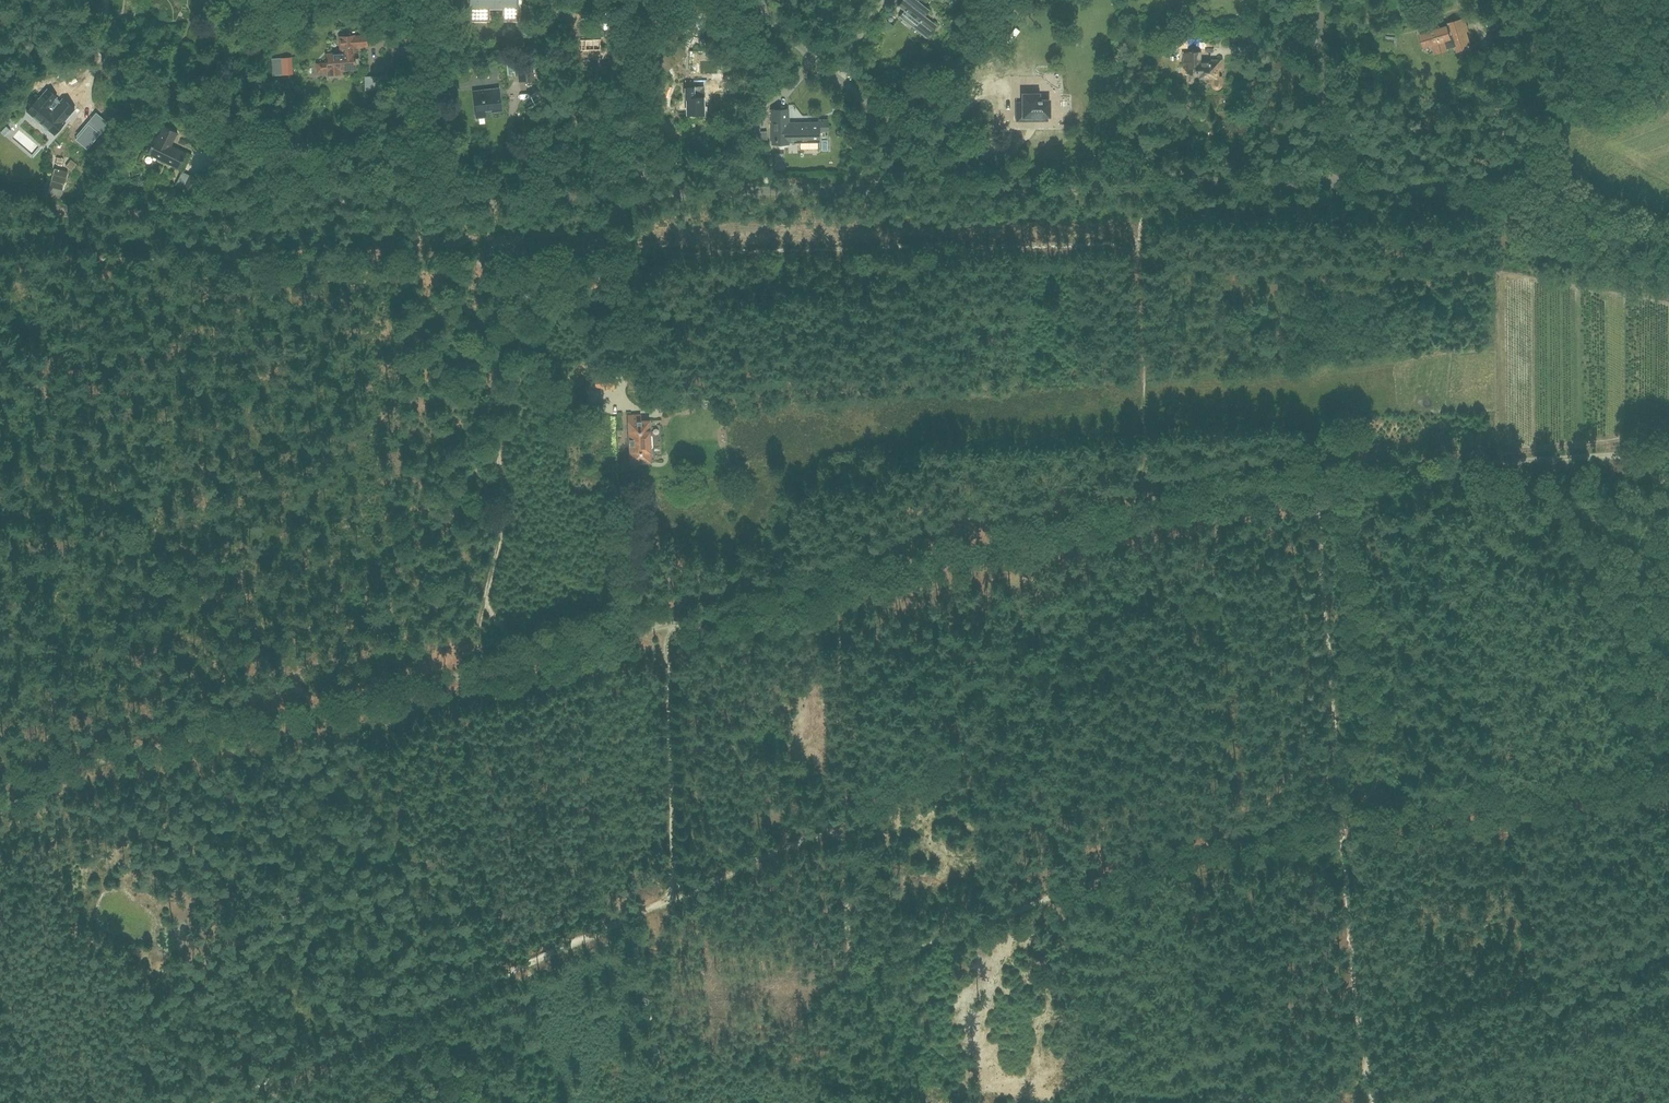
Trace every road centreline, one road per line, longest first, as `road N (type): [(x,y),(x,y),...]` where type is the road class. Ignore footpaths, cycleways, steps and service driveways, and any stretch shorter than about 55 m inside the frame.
road 1 (track): [(837,583),(850,865),(872,944),(888,947),(963,924),(1125,865),(1335,834)]
road 2 (track): [(0,777),(655,625)]
road 3 (track): [(0,251),(615,242)]
road 4 (track): [(615,242),(1135,238),(1133,189)]
road 5 (residential): [(431,196),(952,191)]
road 6 (track): [(221,1102),(667,903)]
road 7 (track): [(837,583),(1312,481)]
road 8 (track): [(0,200),(431,196),(434,245)]
road 9 (track): [(655,625),(665,652),(667,903),(846,817)]
road 10 (residential): [(431,196),(191,115),(113,68),(39,0)]
road 11 (track): [(532,243),(497,328),(500,497),(490,625),(499,659)]
road 12 (residential): [(952,191),(1337,192)]
road 13 (track): [(1312,481),(1668,450)]
road 14 (track): [(1312,481),(1335,834)]
road 15 (unclassified): [(1337,192),(1512,198),(1555,207),(1668,260)]
road 16 (track): [(1335,834),(1668,779)]
road 17 (residential): [(952,191),(941,162),(745,0)]
road 18 (track): [(1135,238),(1144,514)]
road 19 (track): [(1335,834),(1347,993),(1366,1102)]
road 20 (residential): [(431,196),(419,0)]
road 21 (residential): [(1337,192),(1316,0)]
road 22 (track): [(655,625),(837,583)]
road 23 (track): [(653,1102),(617,925)]

